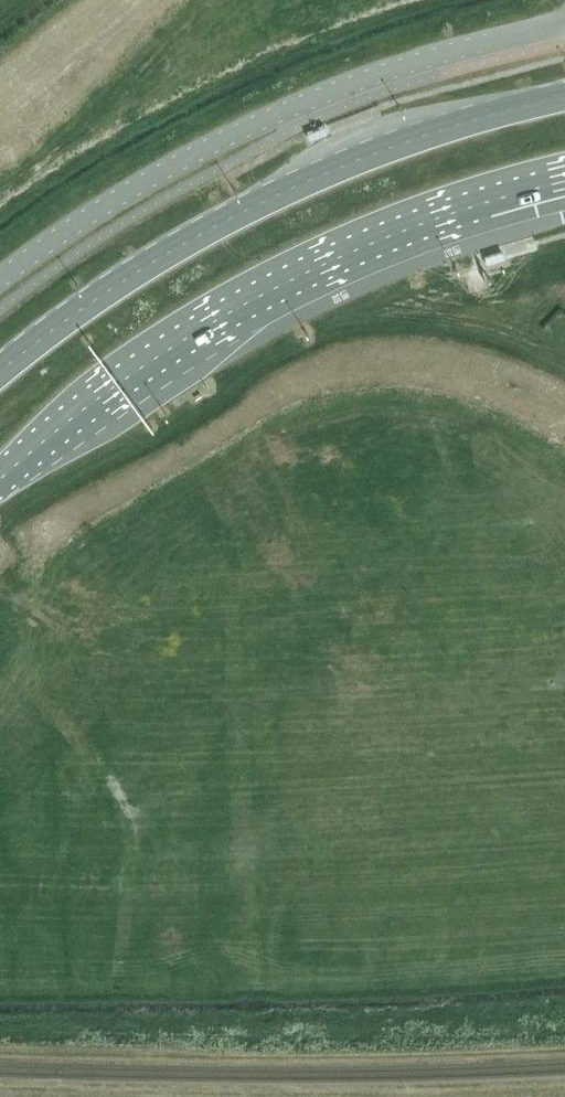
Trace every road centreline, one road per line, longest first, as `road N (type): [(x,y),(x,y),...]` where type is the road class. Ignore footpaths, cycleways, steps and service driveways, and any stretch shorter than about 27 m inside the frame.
road 1 (primary): [(0,479),(90,405),(244,304),(418,225),(564,180)]
road 2 (primary): [(564,97),(317,176),(176,248),(0,371)]
road 3 (tertiary): [(0,279),(115,199),(289,110),(564,22)]

